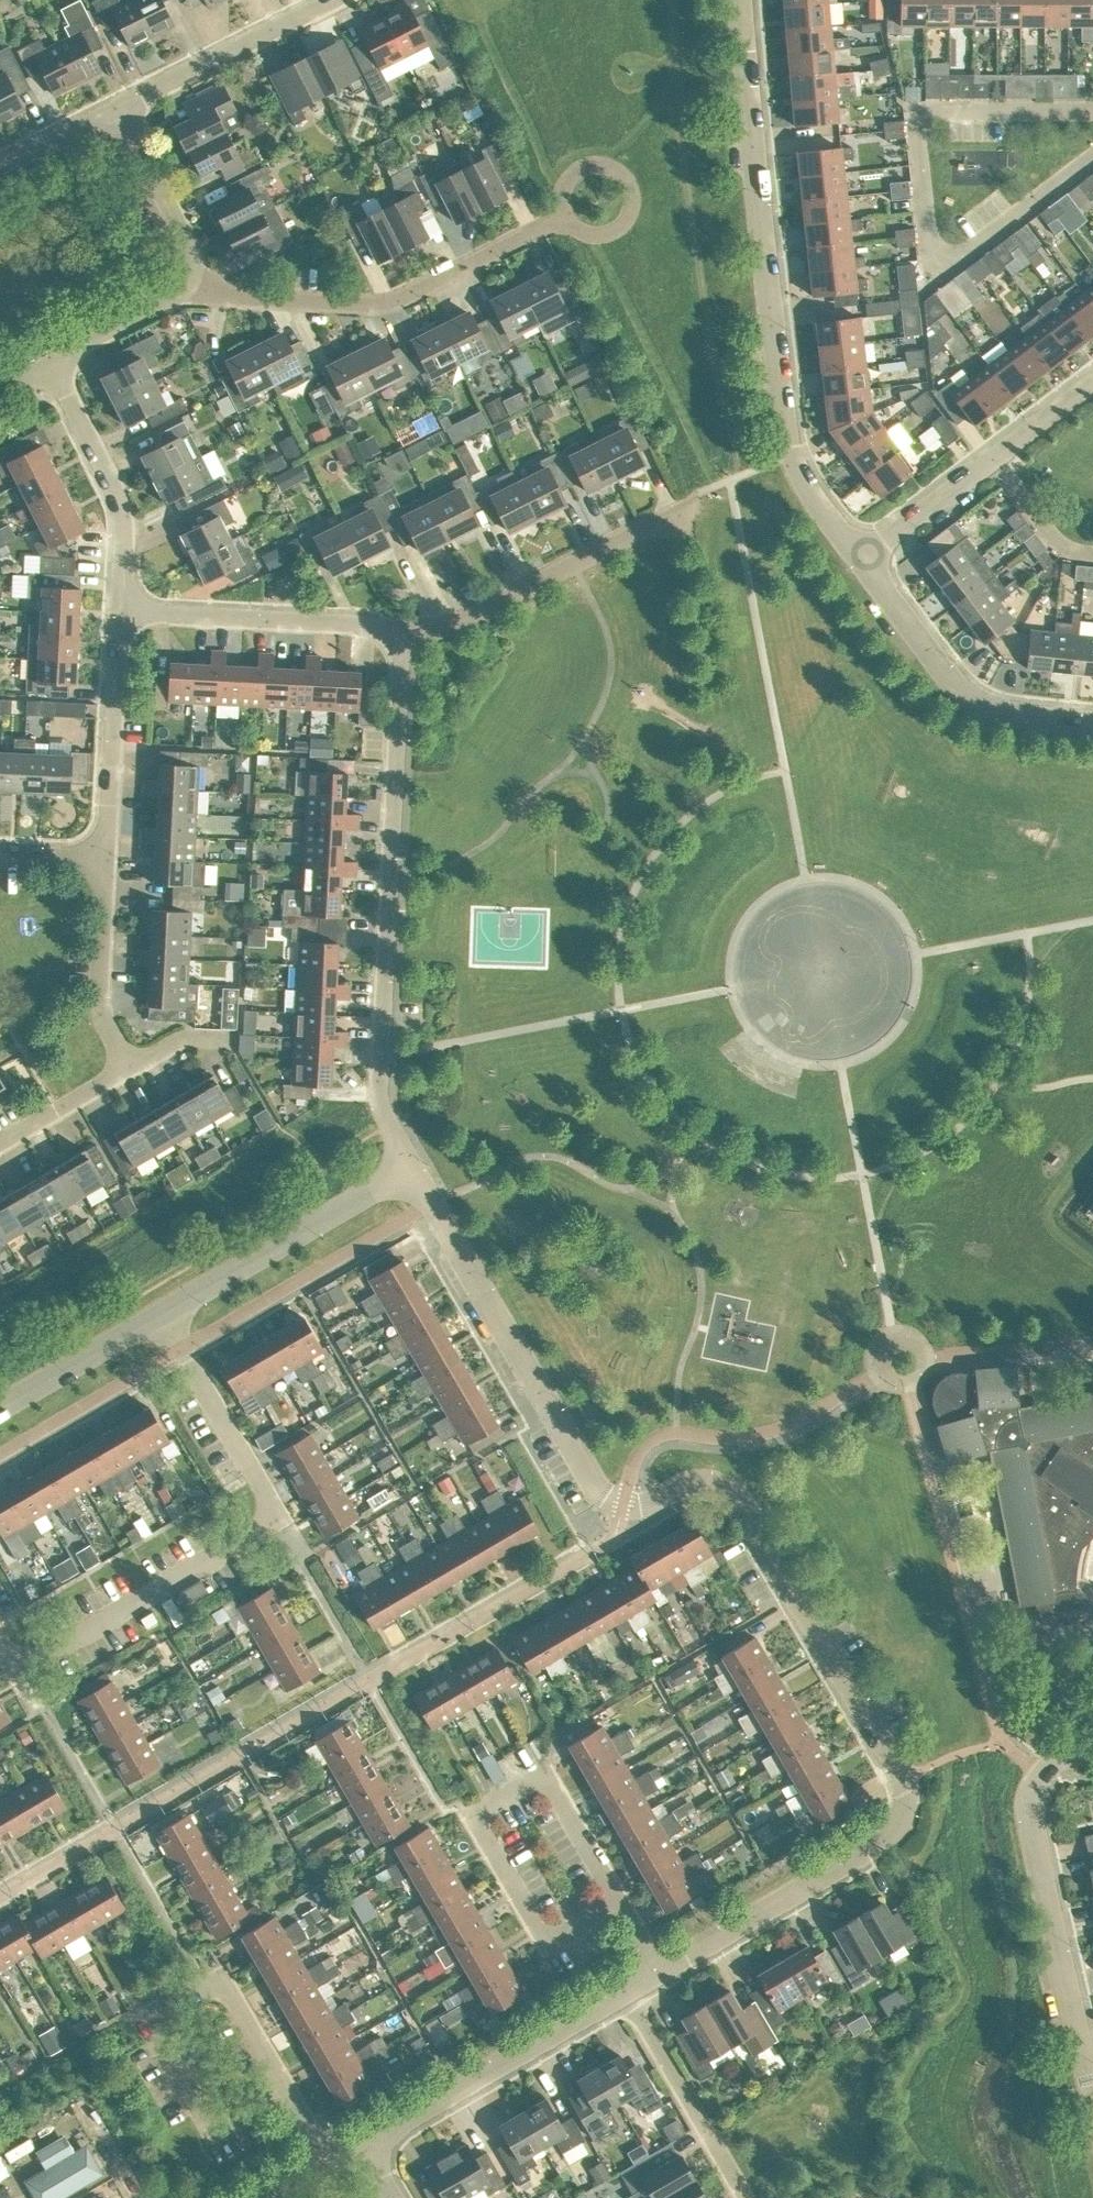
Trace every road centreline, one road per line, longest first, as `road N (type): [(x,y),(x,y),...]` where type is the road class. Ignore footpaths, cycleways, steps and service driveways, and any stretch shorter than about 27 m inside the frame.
road 1 (residential): [(439,1217),(606,1499),(646,1506),(675,1488),(710,1482),(741,1501),(905,1787),(904,1818),(889,1841),(657,1973)]
road 2 (residential): [(0,1642),(17,1671),(280,1517),(161,1313)]
road 3 (residential): [(412,1168),(382,1112),(376,1079),(399,670),(390,640)]
road 4 (residential): [(1092,108),(921,111),(933,274),(1092,153)]
road 5 (residential): [(790,451),(738,0)]
road 6 (residential): [(189,276),(230,297),(384,303),(564,215)]
road 7 (residential): [(622,1909),(543,1776),(472,1817),(550,1951)]
road 8 (residential): [(1092,2085),(1030,1808),(1040,1773),(1063,1758),(1092,1754)]
road 9 (residential): [(287,2093),(225,1982),(205,1982),(159,2009),(151,2028),(213,2133)]
road 10 (residential): [(390,640),(453,624),(672,519)]
road 11 (residential): [(624,1993),(388,2130),(371,2156)]
road 12 (residential): [(861,558),(965,695),(1014,716),(1092,723)]
road 13 (residential): [(161,1313),(412,1168)]
road 14 (residential): [(390,640),(369,626),(120,615)]
road 15 (residential): [(49,360),(124,517),(120,615)]
road 16 (residential): [(120,615),(106,862)]
road 17 (residential): [(122,109),(337,0)]
road 18 (residential): [(743,2197),(624,1993)]
road 19 (residential): [(106,862),(103,1019),(130,1069)]
road 20 (residential): [(0,1407),(161,1313)]
road 21 (residential): [(122,109),(188,243),(189,276)]
road 22 (residential): [(189,276),(170,297),(49,360)]
road 23 (residential): [(993,460),(861,558)]
road 24 (residential): [(130,1069),(0,1144)]
road 25 (residential): [(993,460),(1062,547),(1092,557)]
road 26 (residential): [(564,215),(591,236),(623,224),(631,191),(607,166)]
road 27 (residential): [(0,170),(122,109)]
road 28 (residential): [(790,451),(861,558)]
road 29 (residential): [(1092,384),(993,460)]

